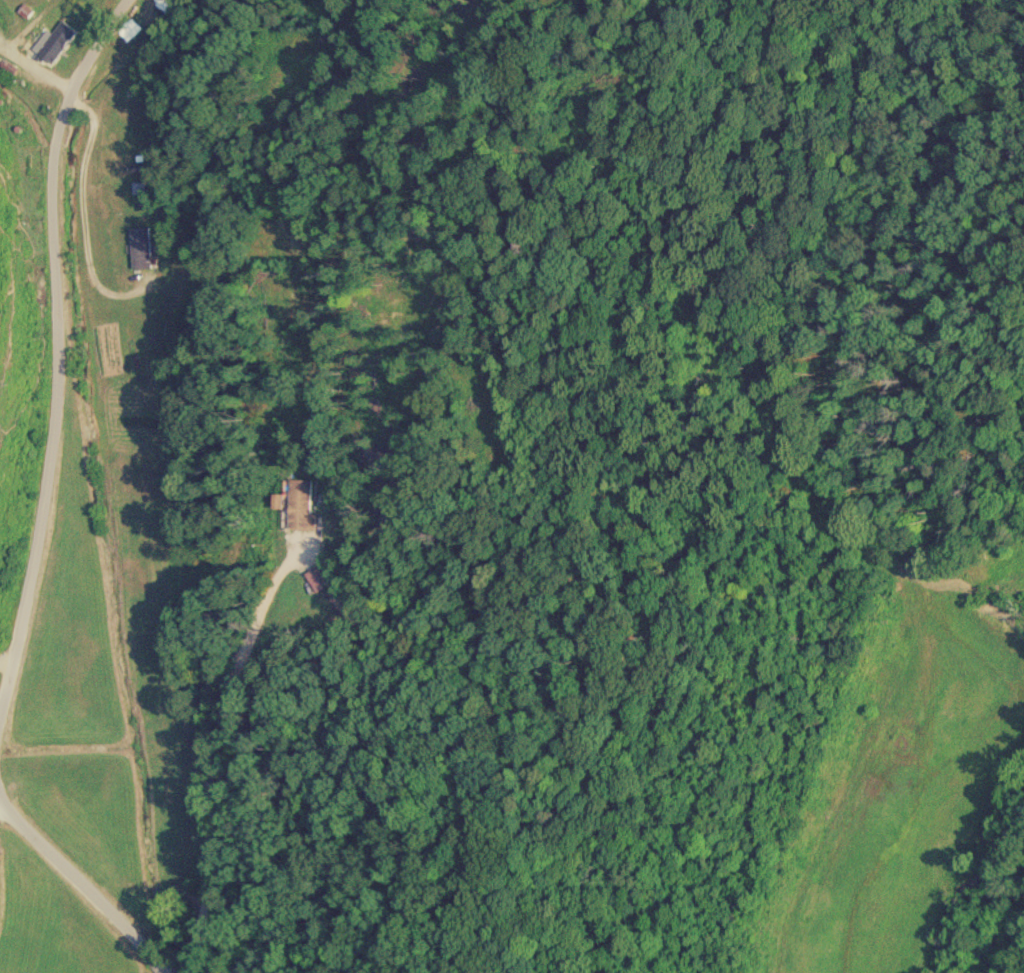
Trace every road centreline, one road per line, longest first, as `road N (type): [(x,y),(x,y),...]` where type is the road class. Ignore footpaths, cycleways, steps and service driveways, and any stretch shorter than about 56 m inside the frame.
road 1 (residential): [(0,711),(35,557),(54,419),(64,122),(129,0)]
road 2 (residential): [(164,972),(0,800)]

